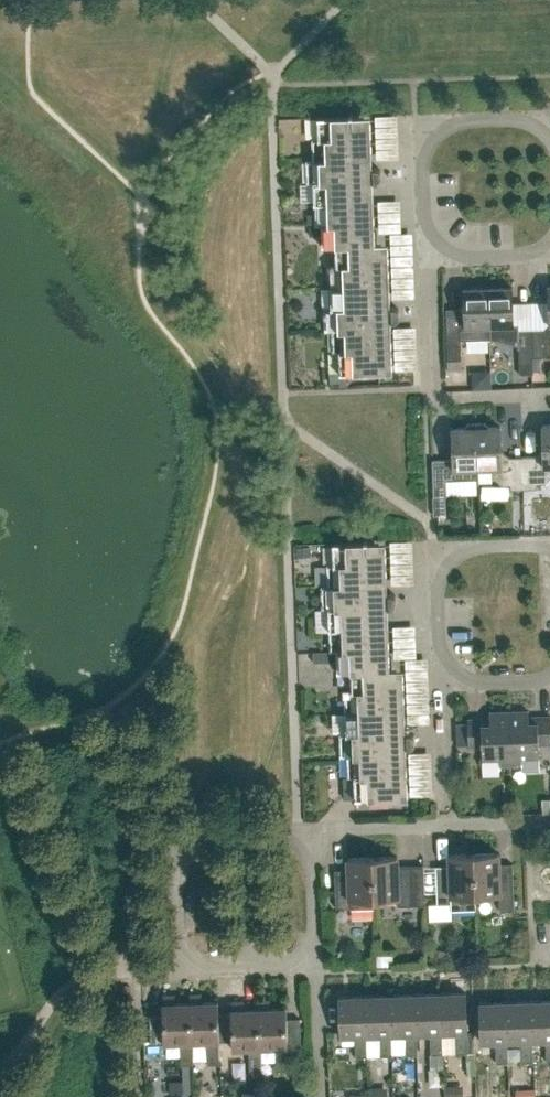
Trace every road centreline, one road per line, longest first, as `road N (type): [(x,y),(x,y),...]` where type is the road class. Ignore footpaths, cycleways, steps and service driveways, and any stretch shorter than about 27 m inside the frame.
road 1 (residential): [(426,258),(432,397),(549,394)]
road 2 (residential): [(549,137),(523,119),(458,122),(436,133),(422,158),(426,258)]
road 3 (residential): [(194,957),(176,929),(176,877),(189,850),(214,836),(312,832)]
road 4 (residential): [(439,685),(437,589),(452,559),(485,545),(549,542)]
road 5 (residential): [(446,825),(439,685)]
road 6 (residential): [(318,968),(312,832)]
road 7 (residential): [(312,832),(446,825)]
road 8 (residential): [(322,1096),(318,968)]
road 9 (residential): [(194,957),(224,971),(318,968)]
road 10 (residential): [(426,258),(549,253)]

